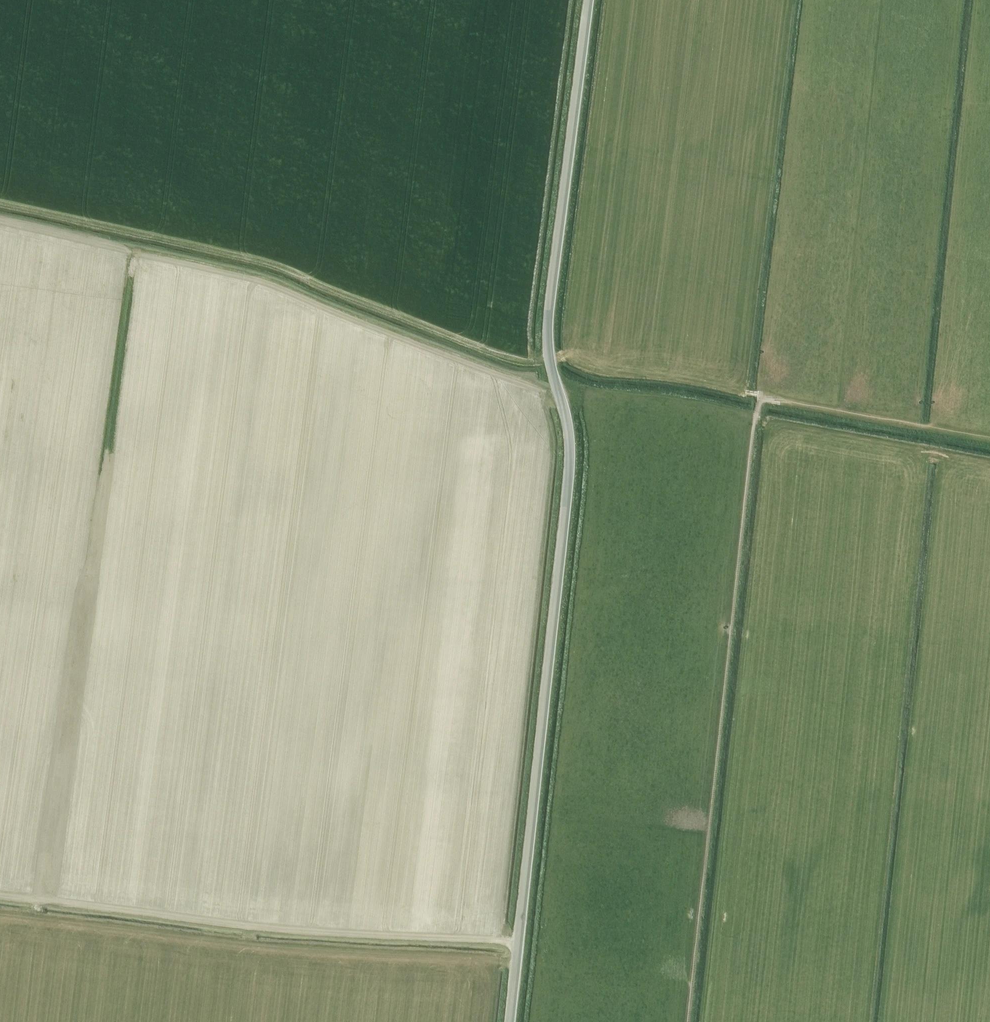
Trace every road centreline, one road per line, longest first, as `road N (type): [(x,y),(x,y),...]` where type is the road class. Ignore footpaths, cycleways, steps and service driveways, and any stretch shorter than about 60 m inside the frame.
road 1 (tertiary): [(513,1021),(570,468),(549,317),(589,0)]

